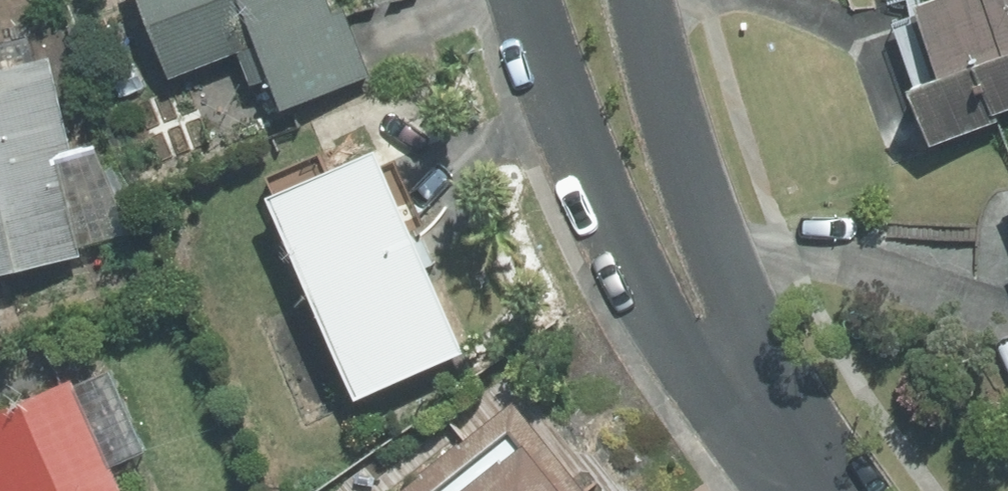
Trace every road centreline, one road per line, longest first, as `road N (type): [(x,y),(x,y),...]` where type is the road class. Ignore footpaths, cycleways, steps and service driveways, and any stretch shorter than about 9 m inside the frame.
road 1 (residential): [(761,456),(611,267),(515,0)]
road 2 (residential): [(649,0),(712,226),(761,456)]

